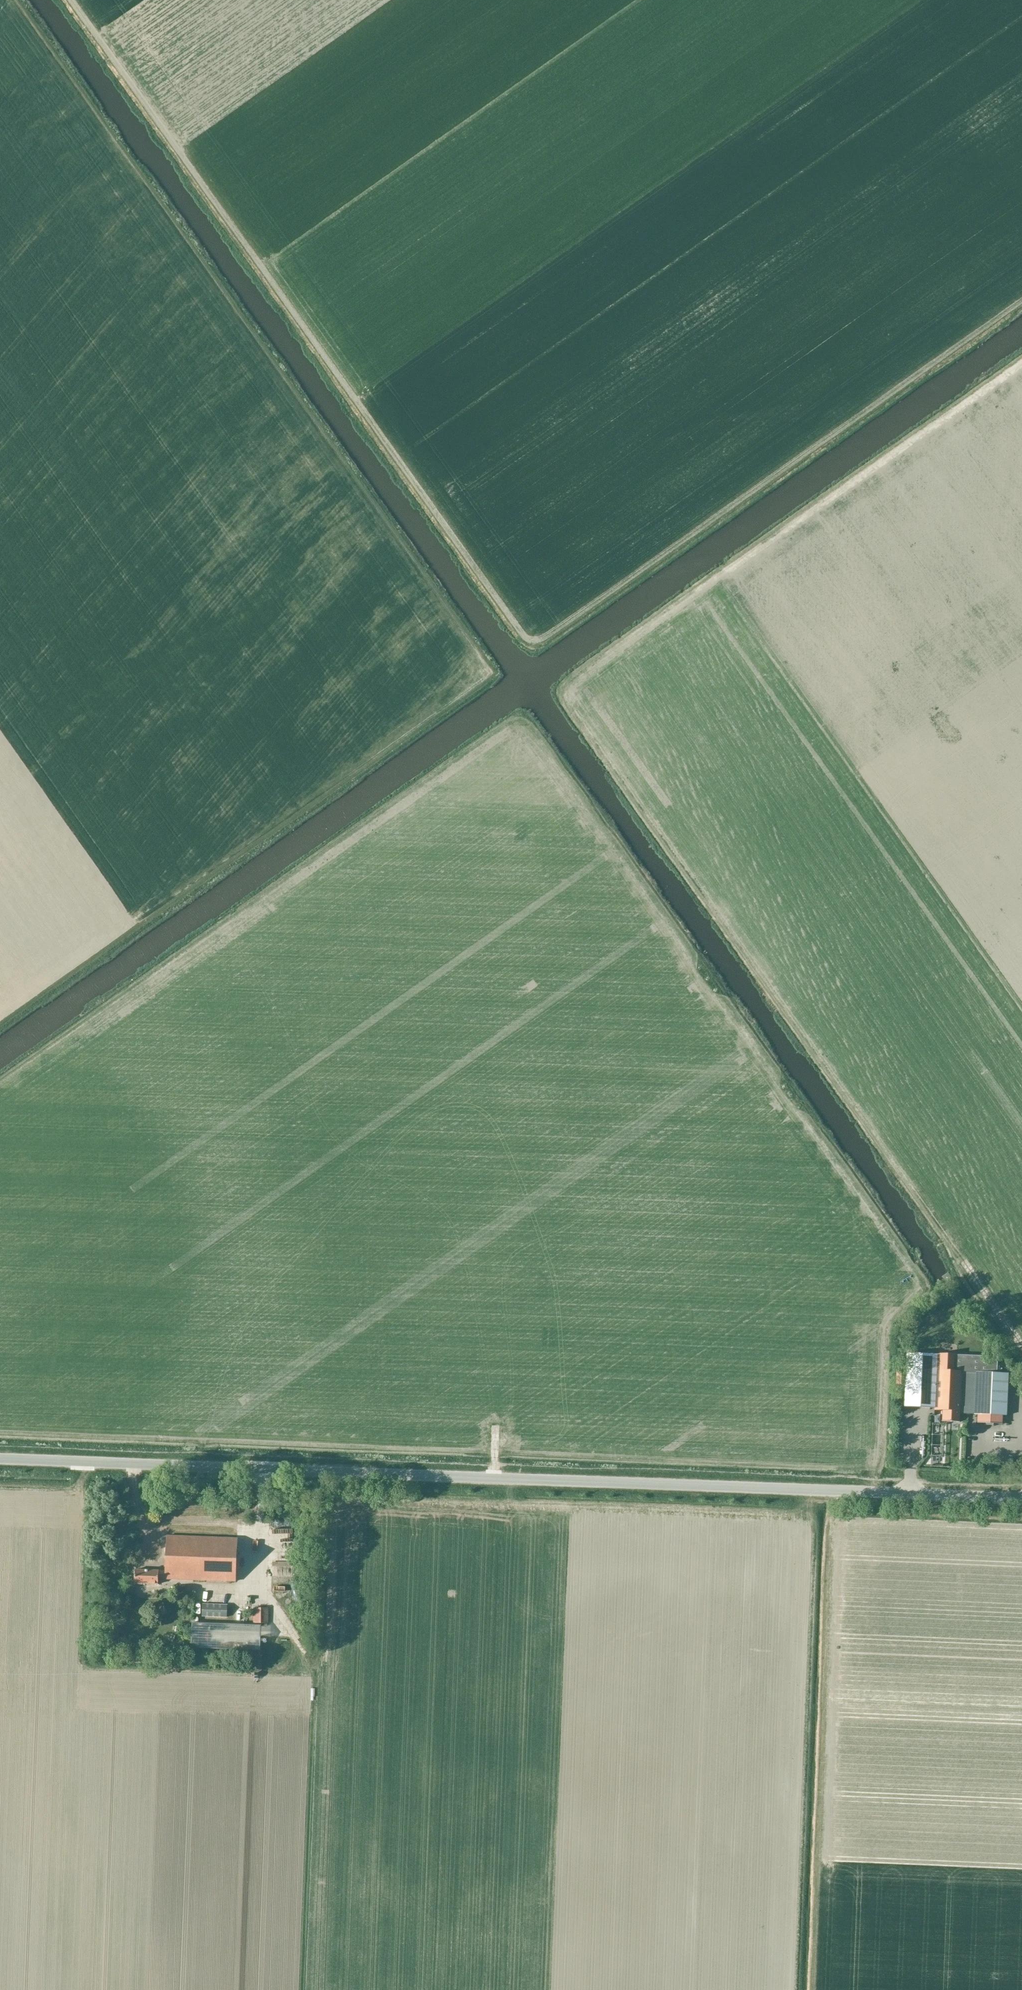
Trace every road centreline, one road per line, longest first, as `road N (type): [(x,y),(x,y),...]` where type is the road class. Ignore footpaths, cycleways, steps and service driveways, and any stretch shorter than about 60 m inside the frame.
road 1 (unclassified): [(1021,1500),(0,1461)]

